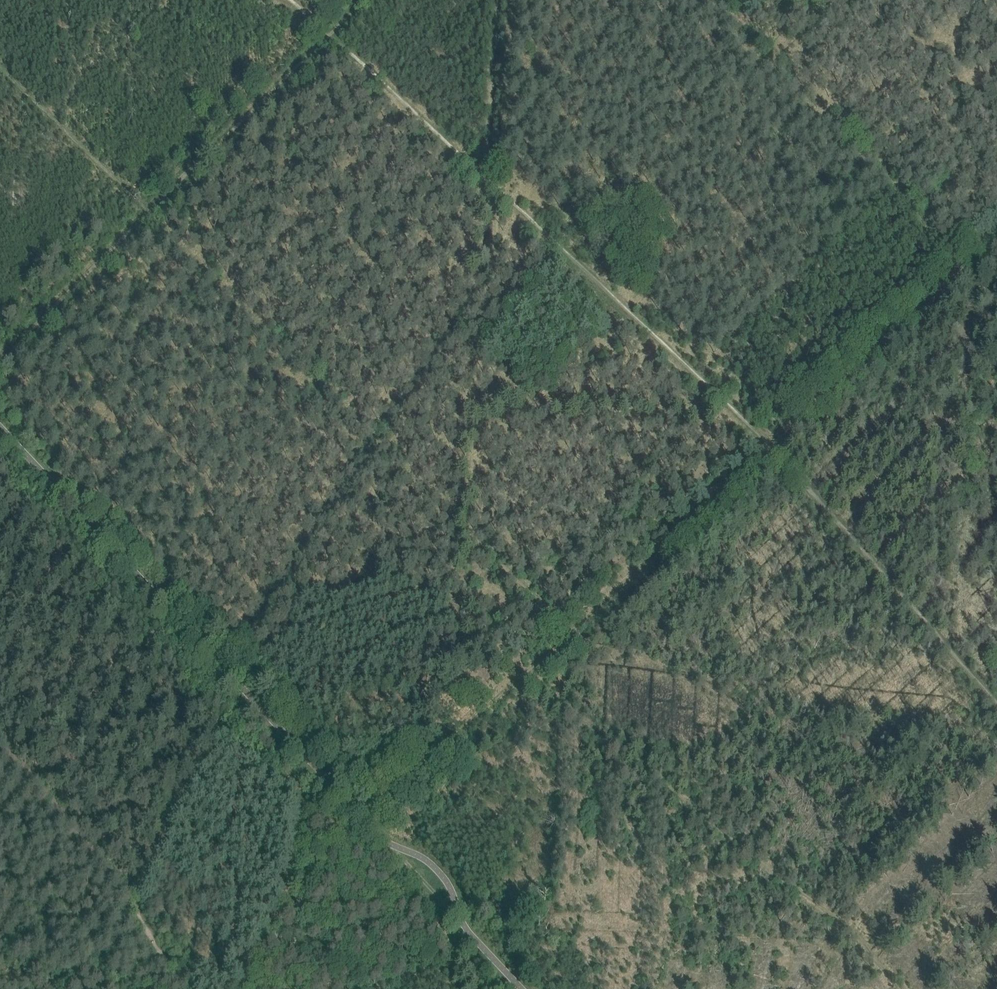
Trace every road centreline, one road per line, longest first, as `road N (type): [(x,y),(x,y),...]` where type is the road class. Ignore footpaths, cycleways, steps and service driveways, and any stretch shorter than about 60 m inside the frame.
road 1 (track): [(272,0),(502,206),(753,454),(996,730)]
road 2 (track): [(996,230),(760,447)]

